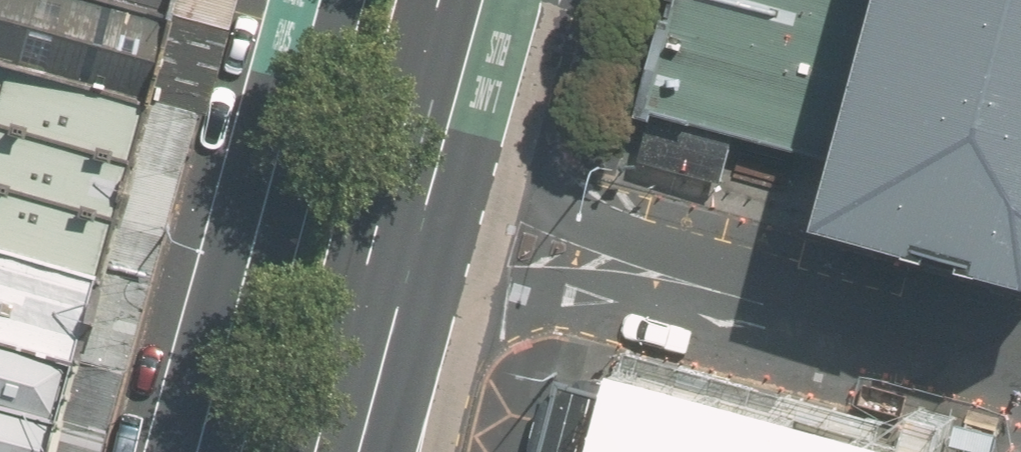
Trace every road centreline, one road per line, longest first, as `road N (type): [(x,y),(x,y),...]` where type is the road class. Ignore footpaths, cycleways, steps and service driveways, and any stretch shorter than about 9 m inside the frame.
road 1 (primary): [(174,451),(296,0)]
road 2 (residential): [(754,301),(392,299)]
road 3 (residential): [(445,115),(589,219),(754,301)]
road 4 (residential): [(754,301),(1020,372)]
road 5 (primary): [(445,115),(392,299)]
road 6 (primary): [(385,323),(346,451)]
road 7 (primary): [(385,323),(394,451)]

